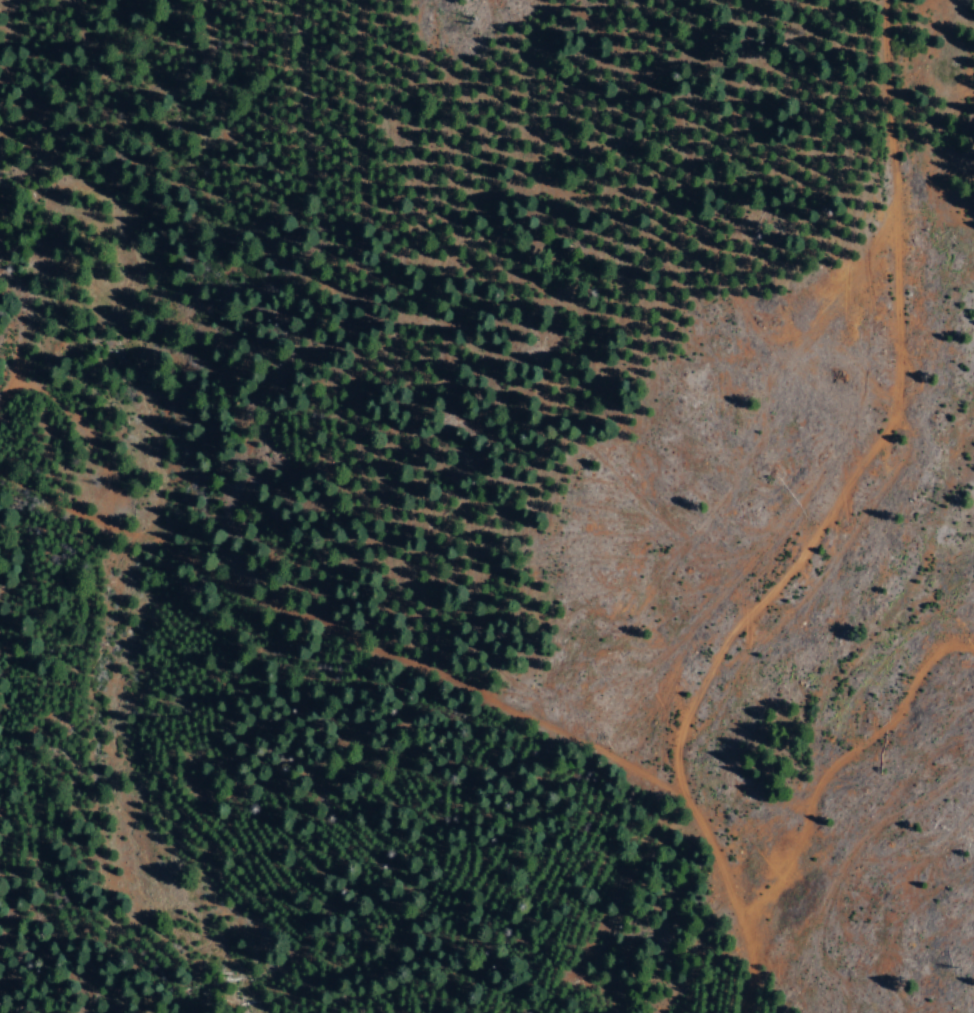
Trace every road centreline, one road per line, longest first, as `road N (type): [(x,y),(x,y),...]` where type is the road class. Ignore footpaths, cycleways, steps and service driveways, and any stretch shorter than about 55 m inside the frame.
road 1 (track): [(890,0),(879,72),(924,396),(696,743),(685,827),(707,871),(768,916)]
road 2 (track): [(768,1012),(768,916),(930,687),(973,676)]

